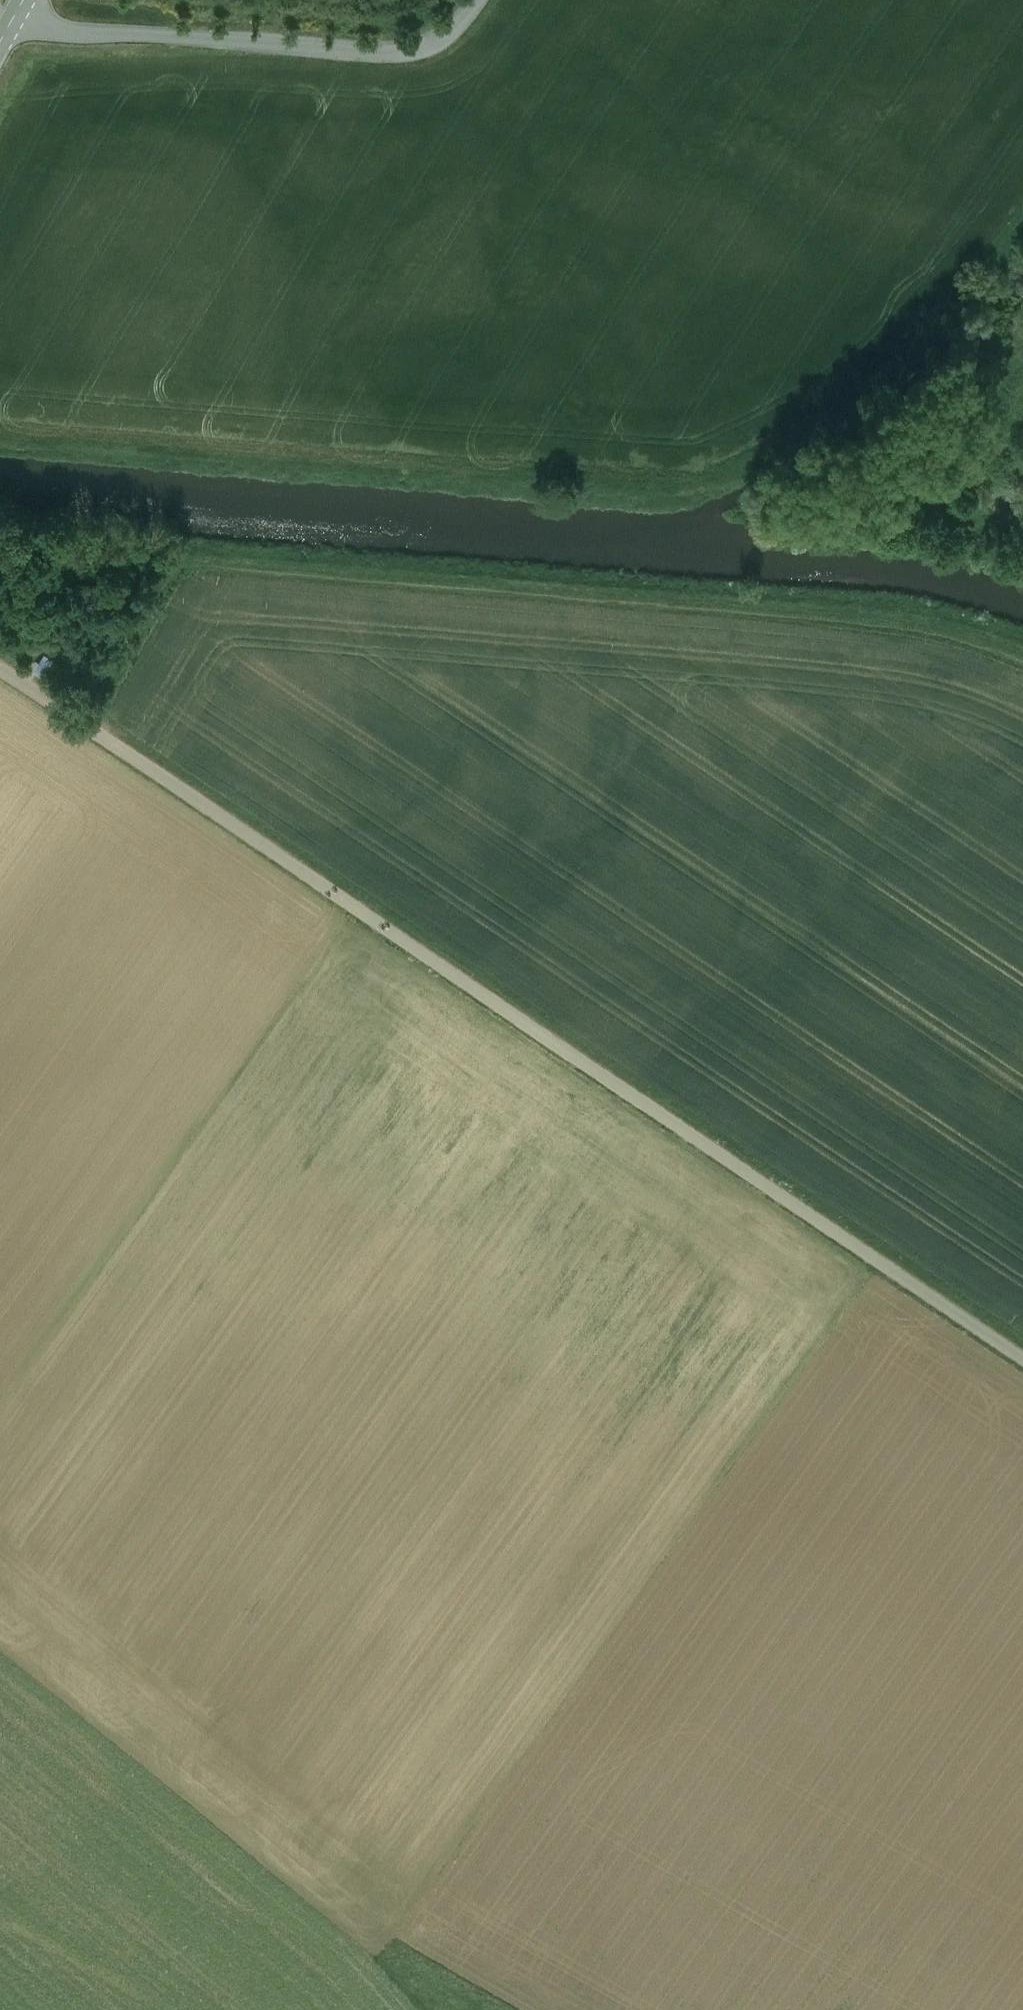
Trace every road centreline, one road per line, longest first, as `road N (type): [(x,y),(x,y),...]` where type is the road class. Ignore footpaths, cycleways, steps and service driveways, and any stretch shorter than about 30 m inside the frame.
road 1 (unclassified): [(0,663),(1022,1352)]
road 2 (unclassified): [(15,13),(51,26),(377,51),(422,49),(448,37),(480,0)]

